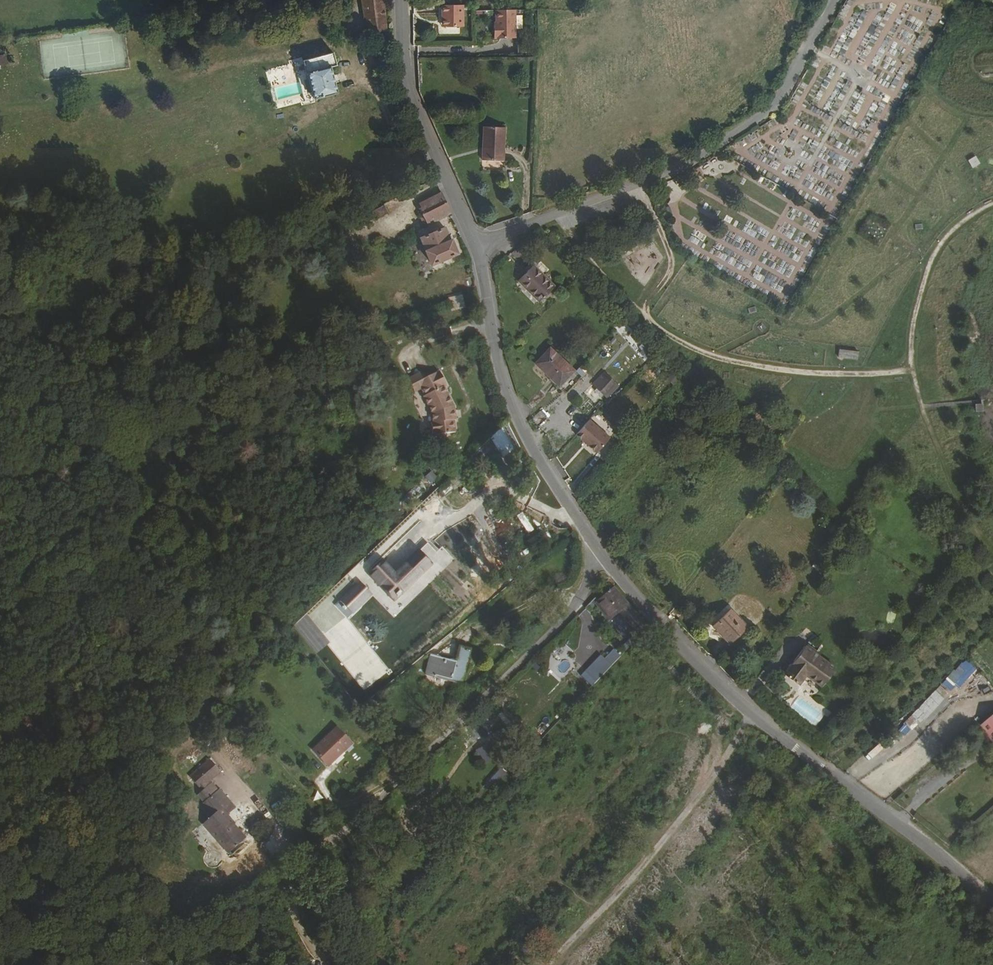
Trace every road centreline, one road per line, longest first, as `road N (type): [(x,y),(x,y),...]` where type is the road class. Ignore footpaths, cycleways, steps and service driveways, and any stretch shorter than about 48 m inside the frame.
road 1 (unclassified): [(992,908),(627,595),(602,561)]
road 2 (residential): [(839,0),(781,104),(667,175),(475,248)]
road 3 (residential): [(602,561),(582,600),(344,827)]
road 4 (unclassified): [(602,561),(530,444),(505,388),(491,322)]
road 5 (residential): [(475,248),(404,90),(401,0)]
road 6 (track): [(344,827),(232,918),(143,964)]
road 7 (residential): [(284,383),(491,322)]

